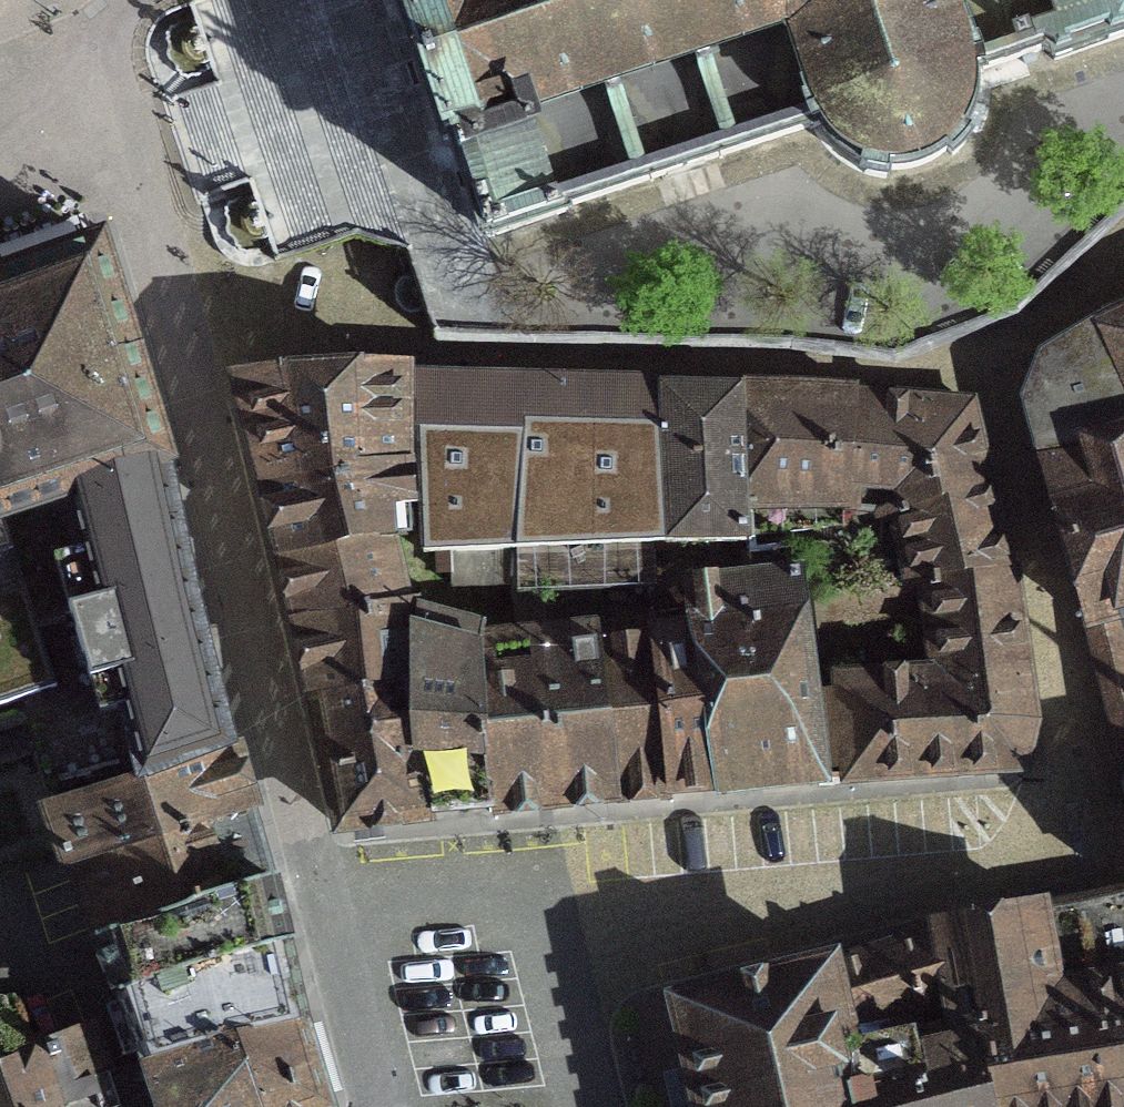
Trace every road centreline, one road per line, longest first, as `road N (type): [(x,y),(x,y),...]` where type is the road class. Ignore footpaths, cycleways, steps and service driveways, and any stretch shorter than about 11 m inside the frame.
road 1 (residential): [(160,289),(298,351),(987,384)]
road 2 (residential): [(987,384),(1071,793)]
road 3 (residential): [(987,384),(1123,267)]
road 4 (residential): [(546,938),(589,1106)]

